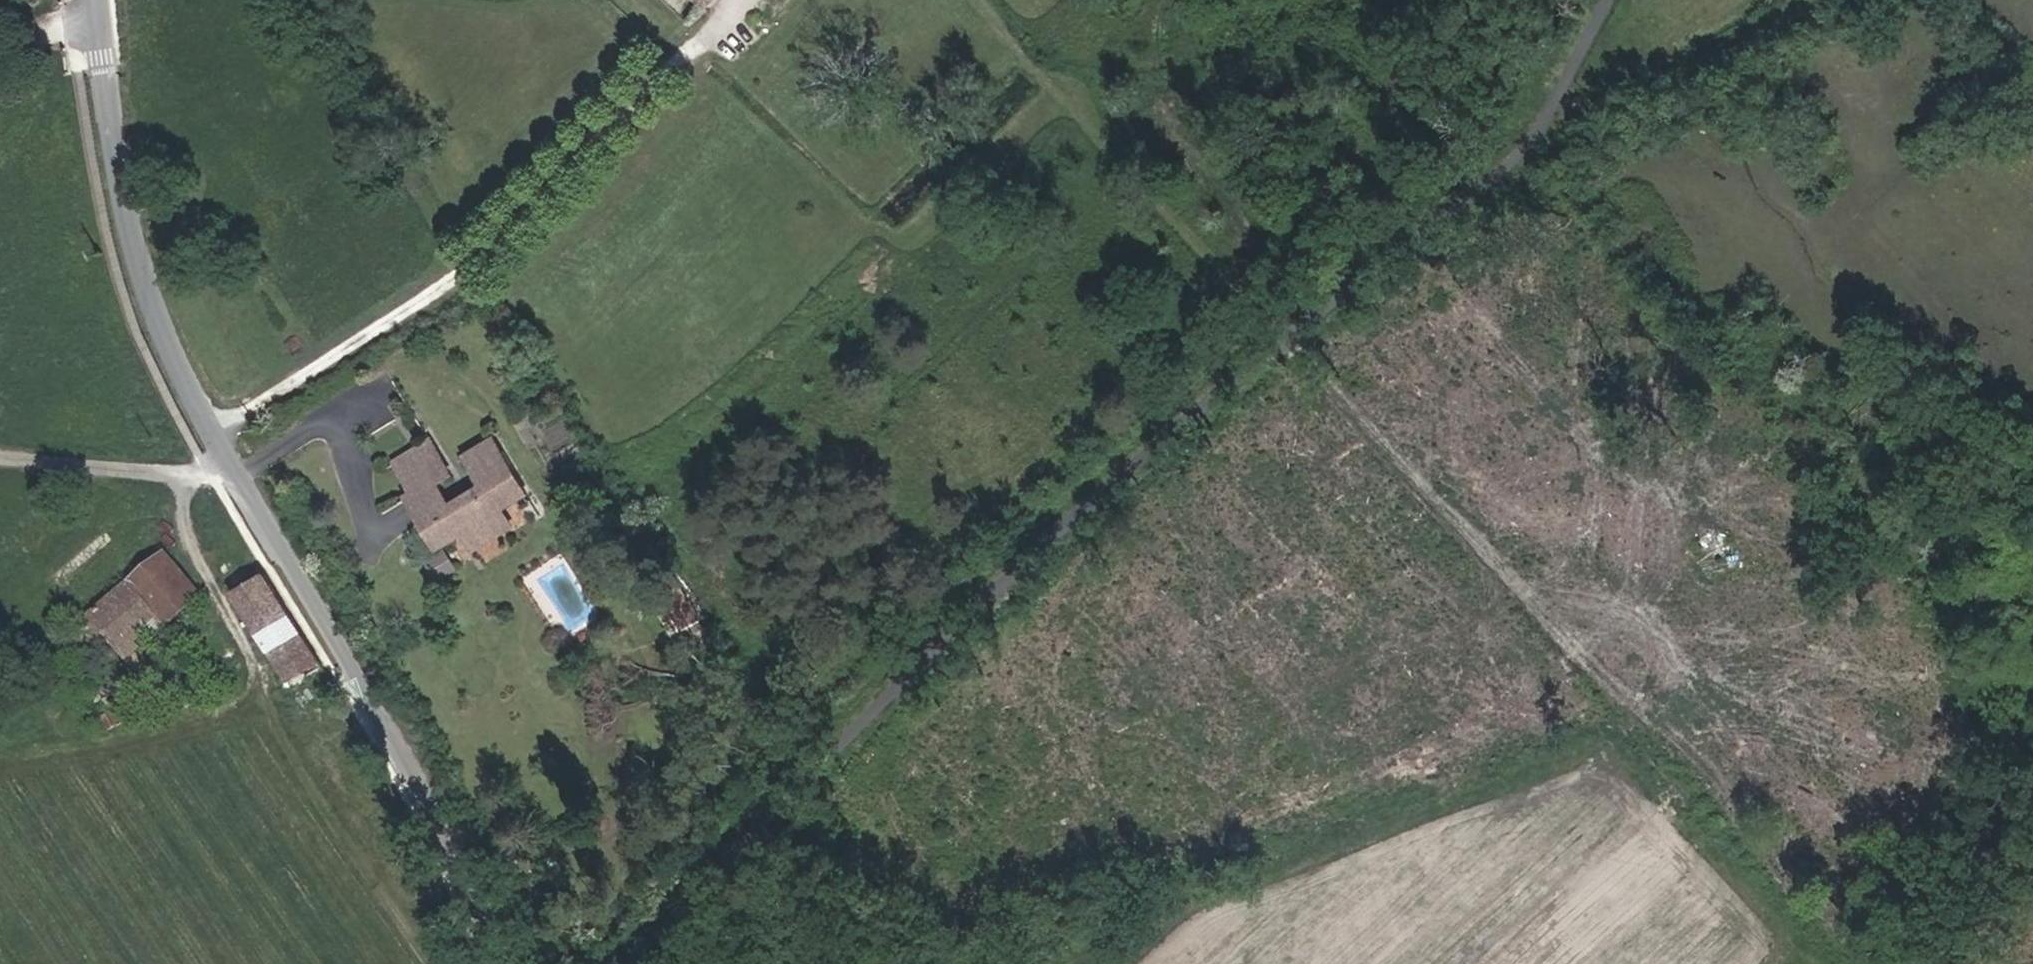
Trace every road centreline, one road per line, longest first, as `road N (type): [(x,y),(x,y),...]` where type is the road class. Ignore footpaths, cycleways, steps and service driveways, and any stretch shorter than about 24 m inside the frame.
road 1 (unclassified): [(92,0),(131,243),(182,381),(388,736),(467,887),(498,963)]

